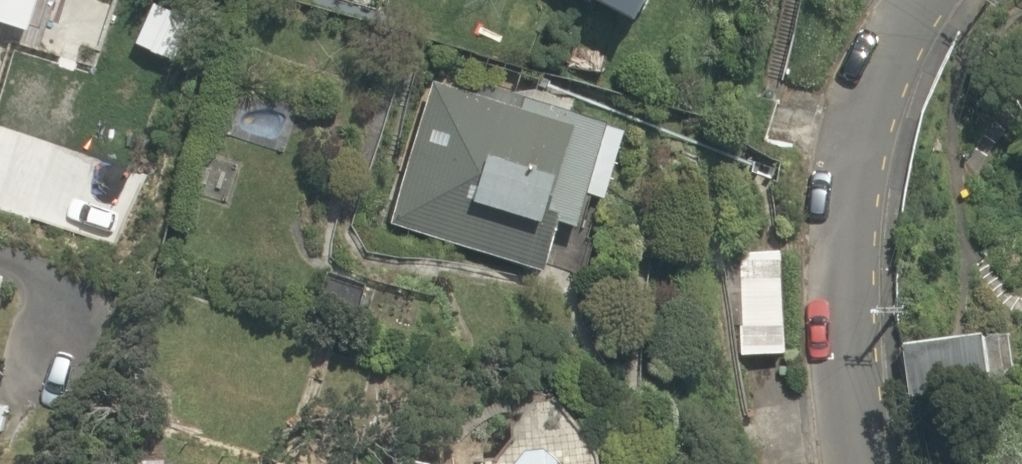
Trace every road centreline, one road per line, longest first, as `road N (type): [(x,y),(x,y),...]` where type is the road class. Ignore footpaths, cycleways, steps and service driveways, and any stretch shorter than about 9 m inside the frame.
road 1 (residential): [(928,0),(896,53),(853,166),(846,278),(850,380),(866,463)]

